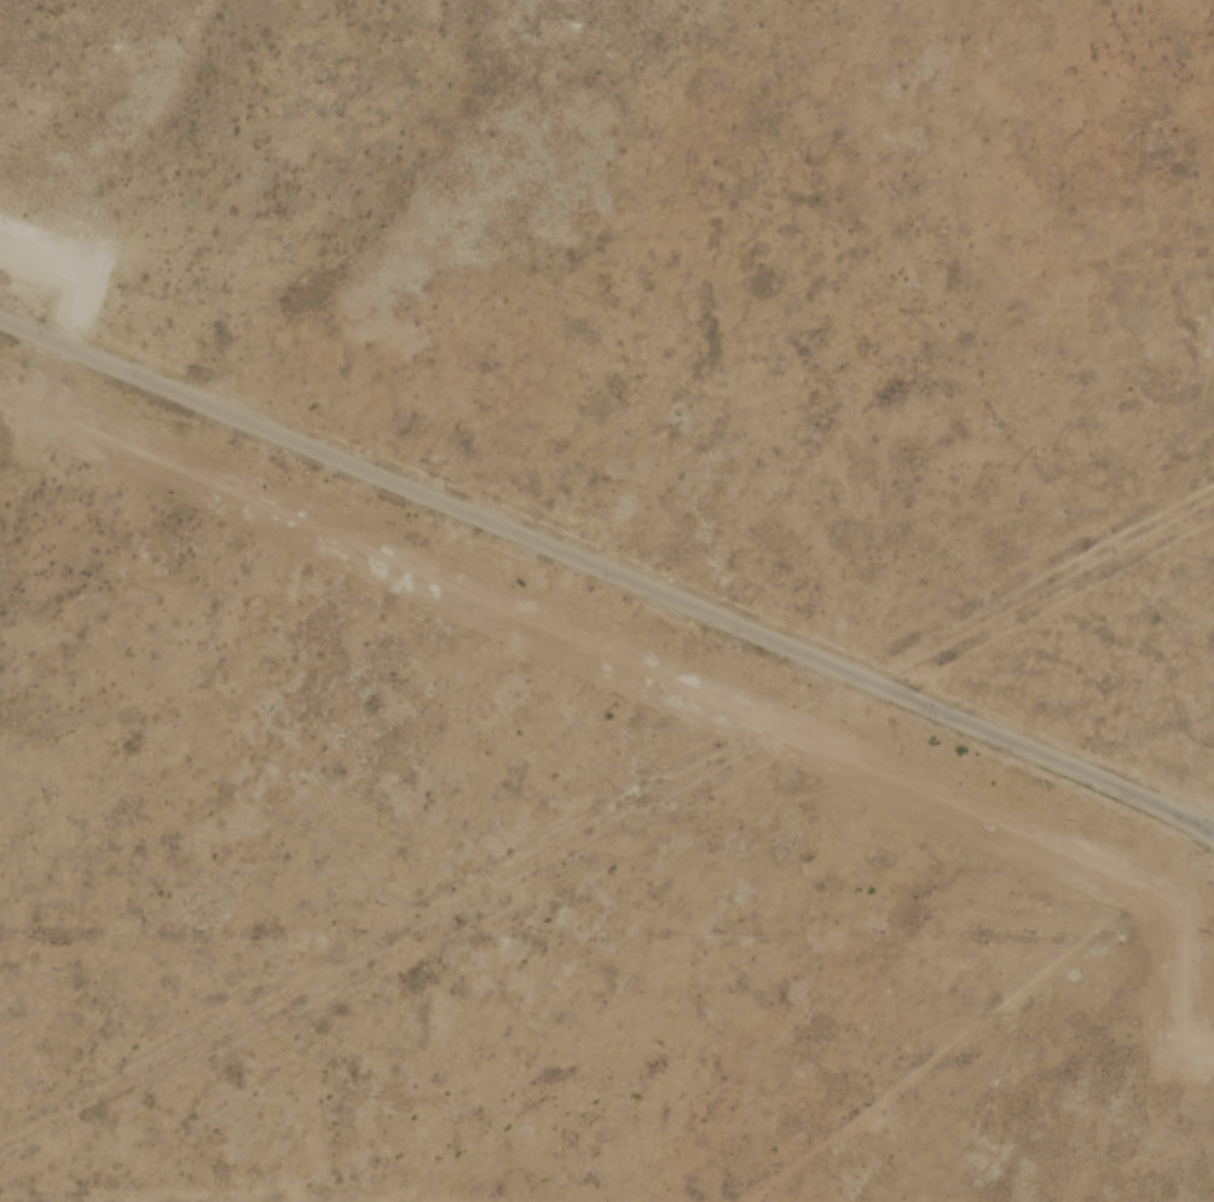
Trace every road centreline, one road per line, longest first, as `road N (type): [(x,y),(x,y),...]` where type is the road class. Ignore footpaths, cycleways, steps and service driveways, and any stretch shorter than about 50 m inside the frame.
road 1 (residential): [(0,319),(1213,831)]

